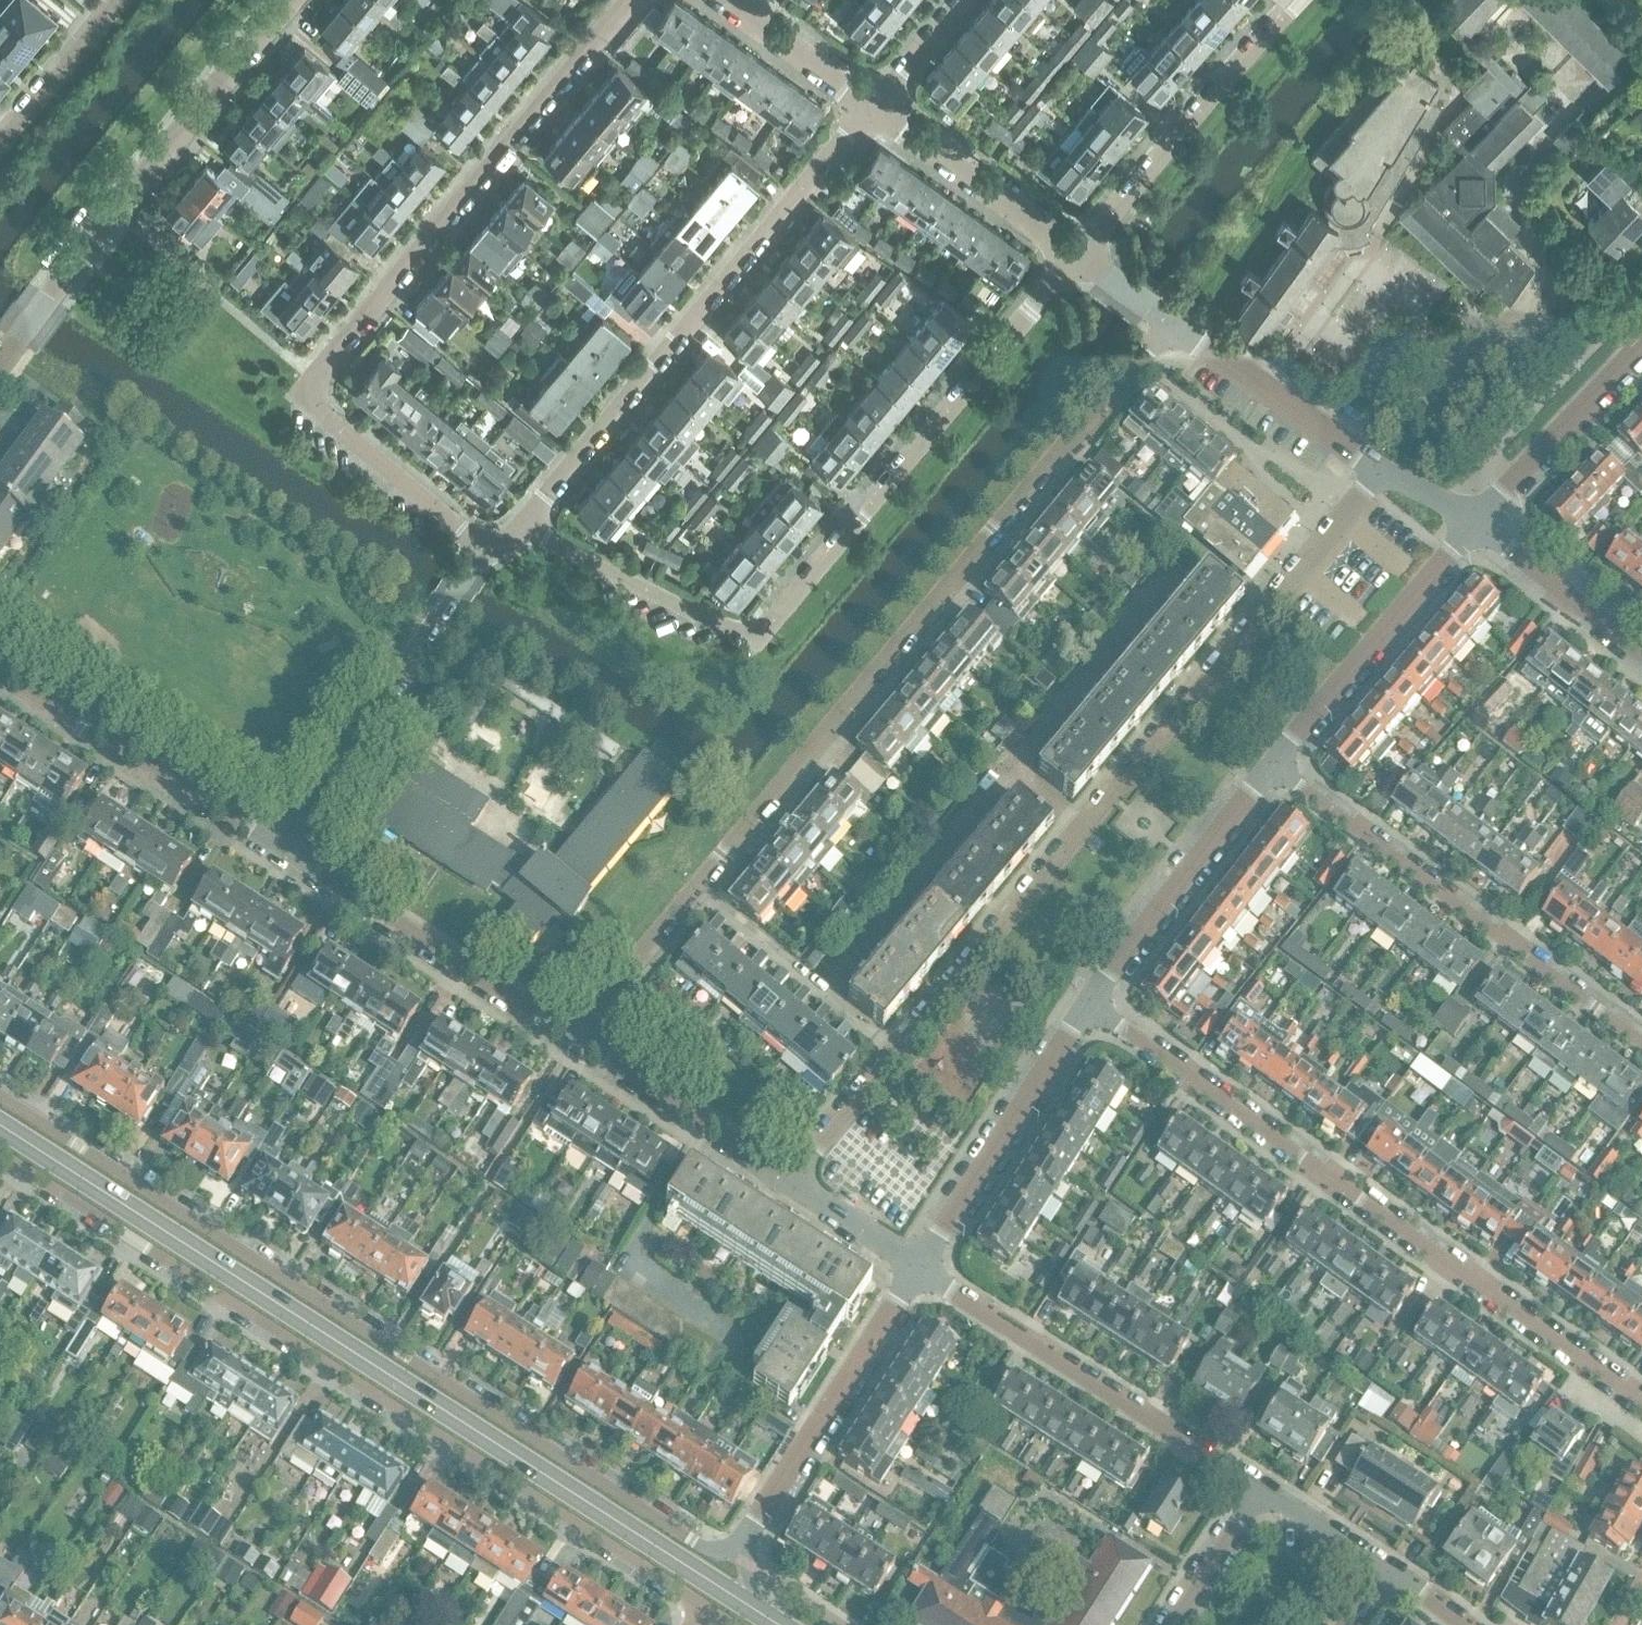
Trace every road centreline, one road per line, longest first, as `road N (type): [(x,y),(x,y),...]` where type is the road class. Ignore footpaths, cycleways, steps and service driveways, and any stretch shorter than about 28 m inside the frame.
road 1 (secondary): [(755,1612),(0,1128)]
road 2 (residential): [(739,1558),(704,1549),(0,1097)]
road 3 (residential): [(0,1155),(708,1611)]
road 4 (residential): [(1078,254),(751,639),(732,638),(523,525)]
road 5 (residential): [(1378,471),(896,1056)]
road 6 (residential): [(626,0),(323,365),(312,388),(319,408),(340,427),(492,550)]
road 7 (residential): [(697,887),(1169,323)]
road 8 (residential): [(1089,1005),(1641,1407)]
road 9 (residential): [(523,525),(871,108)]
road 10 (residential): [(0,368),(115,209),(289,0)]
road 11 (residential): [(1641,1040),(1274,766)]
road 12 (residential): [(1261,1488),(922,1270)]
road 13 (residential): [(284,857),(492,550)]
road 14 (residential): [(574,1049),(284,857)]
road 15 (residential): [(739,1558),(922,1270)]
road 16 (residential): [(284,857),(0,673)]
road 17 (residential): [(1298,0),(1078,254)]
road 18 (residential): [(1274,766),(1476,524)]
road 19 (residential): [(922,1270),(1089,1005)]
road 20 (residential): [(1089,1005),(1274,766)]
road 21 (residential): [(797,1187),(574,1049)]
road 22 (residential): [(896,1056),(697,887)]
road 23 (residential): [(1378,471),(1169,323)]
road 24 (residential): [(1078,254),(871,108)]
road 25 (residential): [(1476,524),(1641,352)]
road 26 (residential): [(1641,656),(1476,524)]
road 27 (residential): [(574,1049),(697,887)]
road 28 (residential): [(123,0),(0,142)]
road 29 (residential): [(871,108),(723,0)]
road 30 (residential): [(896,1056),(797,1187)]
road 31 (residential): [(1172,1624),(1261,1488)]
road 32 (residential): [(1261,1488),(1387,1572)]
road 33 (residential): [(922,1270),(797,1187)]
road 34 (residential): [(871,108),(961,0)]

